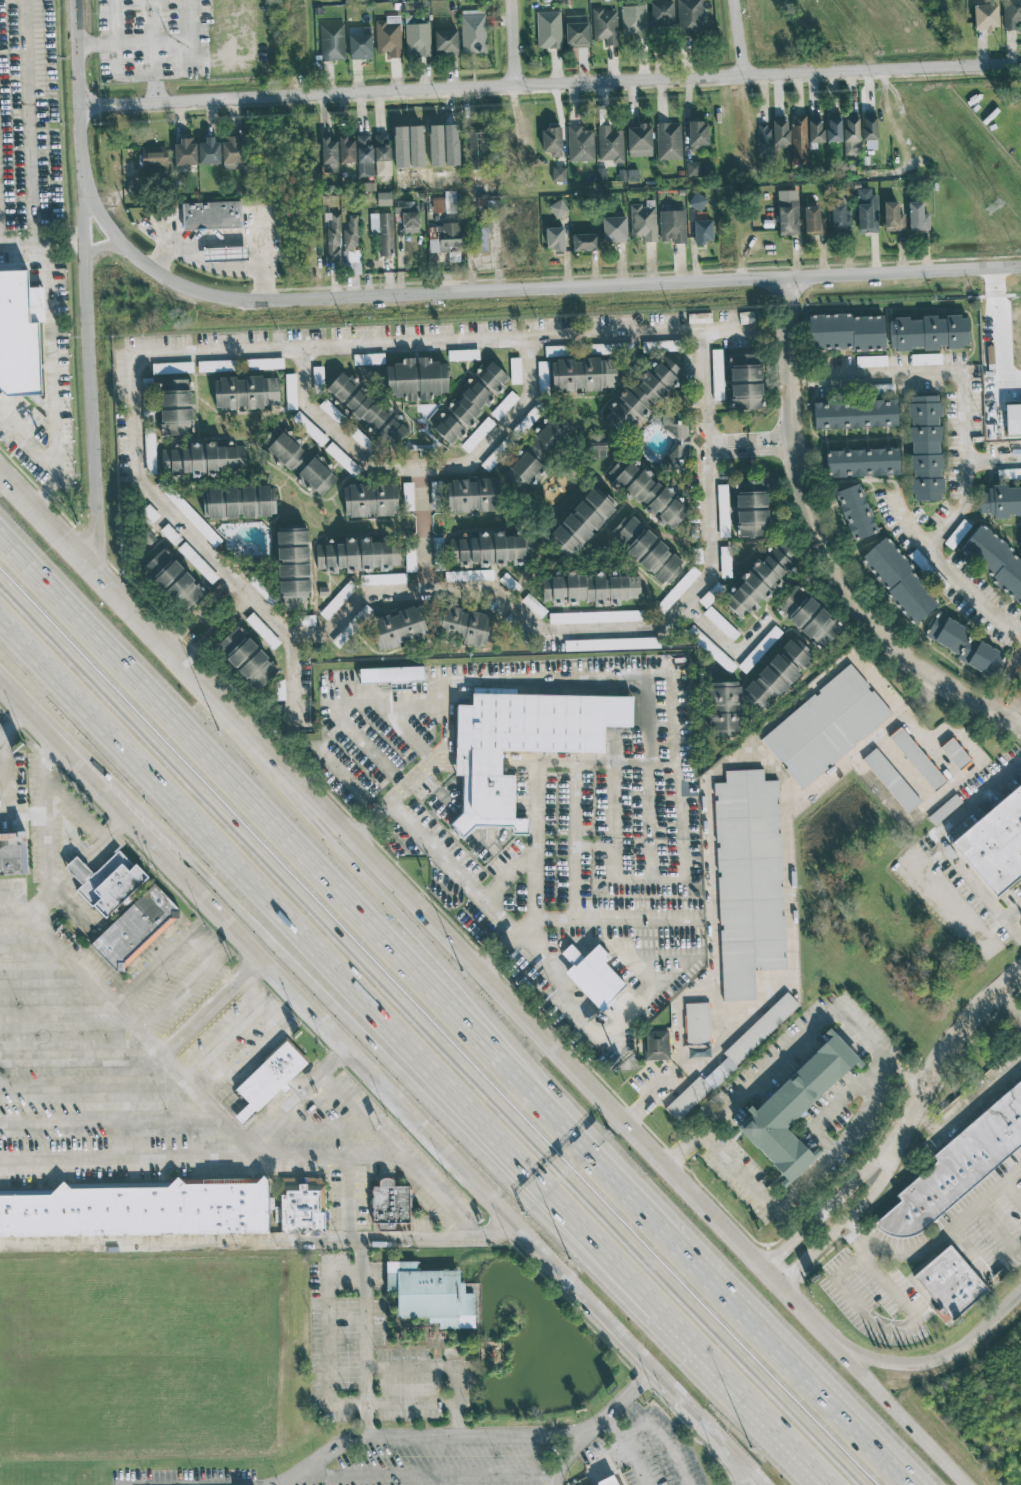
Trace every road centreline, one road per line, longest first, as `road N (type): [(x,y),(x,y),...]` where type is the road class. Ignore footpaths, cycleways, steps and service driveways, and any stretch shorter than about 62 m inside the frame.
road 1 (motorway): [(0,591),(858,1484)]
road 2 (tertiary): [(77,0),(88,213),(147,268),(217,296),(307,299),(1020,266)]
road 3 (motorway): [(672,1235),(0,533)]
road 4 (motorway): [(0,635),(651,1318)]
road 5 (residential): [(82,107),(1020,62)]
road 6 (primary): [(848,1353),(266,749)]
road 7 (motorway): [(722,1286),(266,749)]
road 8 (motorway): [(161,852),(651,1318)]
road 9 (primary): [(161,852),(563,1277)]
road 10 (residential): [(1020,724),(954,694),(874,628),(832,562),(793,447),(789,278)]
road 11 (primary): [(266,749),(0,470)]
road 12 (residential): [(99,576),(88,213)]
road 13 (motorway): [(913,1484),(722,1286)]
road 14 (primary): [(563,1277),(738,1453)]
road 15 (motorway): [(651,1318),(811,1484)]
road 16 (primary): [(0,691),(161,852)]
road 17 (residential): [(788,1290),(884,1189),(905,1132)]
road 18 (primary): [(1020,1298),(966,1350),(935,1366),(899,1367),(848,1353)]
road 19 (residential): [(905,1132),(918,1099),(1020,974)]
road 20 (residential): [(905,1132),(876,1171),(765,1266)]
road 21 (primary): [(970,1484),(848,1353)]

